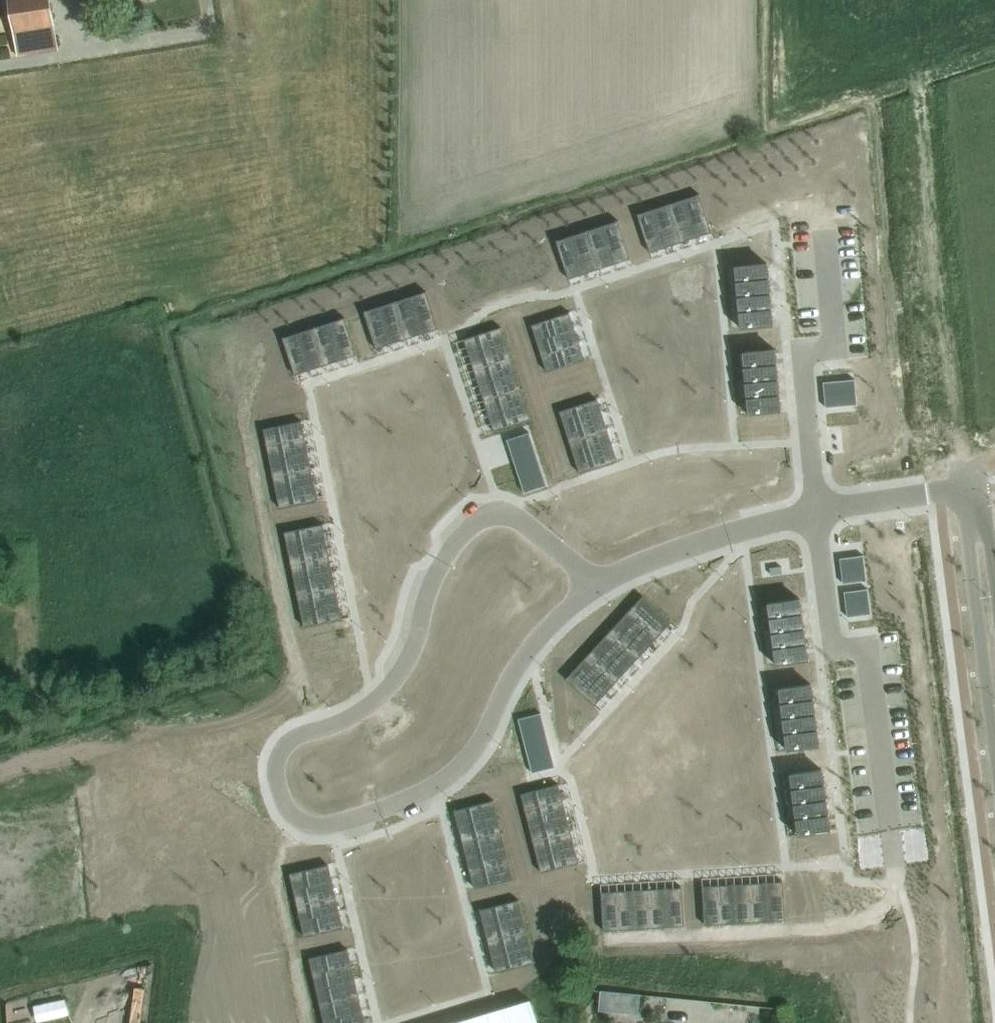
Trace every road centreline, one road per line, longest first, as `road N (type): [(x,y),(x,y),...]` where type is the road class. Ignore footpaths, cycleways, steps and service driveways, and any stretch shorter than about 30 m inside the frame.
road 1 (residential): [(594,588),(519,520),(487,513),(472,520),(436,567),(410,651),(386,688),(348,719),(280,749),(273,766),(286,805),(319,824),(347,822),(445,780),(487,731),(535,636),(566,609)]
road 2 (unclassified): [(961,489),(994,779)]
road 3 (residential): [(594,588),(708,540),(816,511)]
road 4 (residential): [(834,348),(801,351),(816,511)]
road 5 (residential): [(816,511),(833,652),(866,648)]
road 6 (residential): [(816,511),(961,489)]

